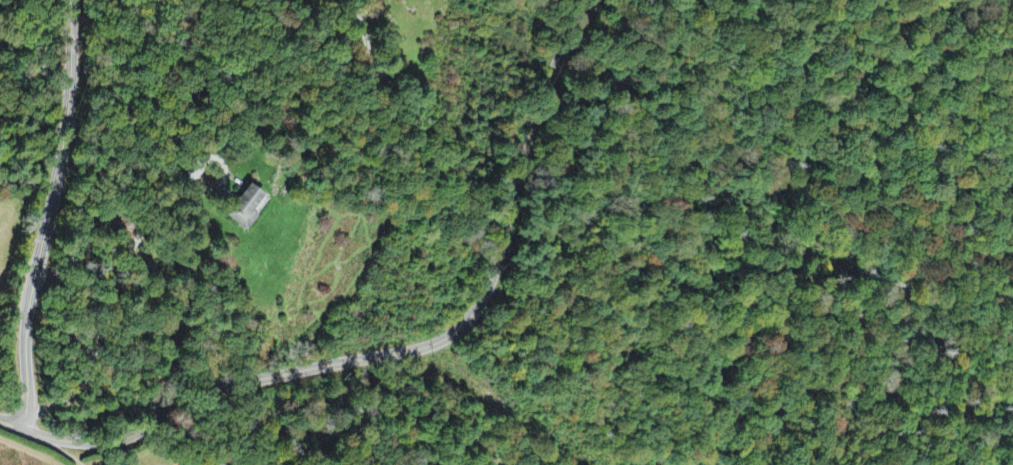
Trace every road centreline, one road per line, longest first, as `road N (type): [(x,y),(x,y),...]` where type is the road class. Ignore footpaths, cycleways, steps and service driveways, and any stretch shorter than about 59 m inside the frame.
road 1 (residential): [(582,0),(518,164),(490,283),(457,332),(421,350),(205,390),(111,443),(39,437),(0,420)]
road 2 (residential): [(22,428),(26,323),(69,106),(70,0)]
road 3 (residential): [(1012,233),(995,176),(1012,115)]

